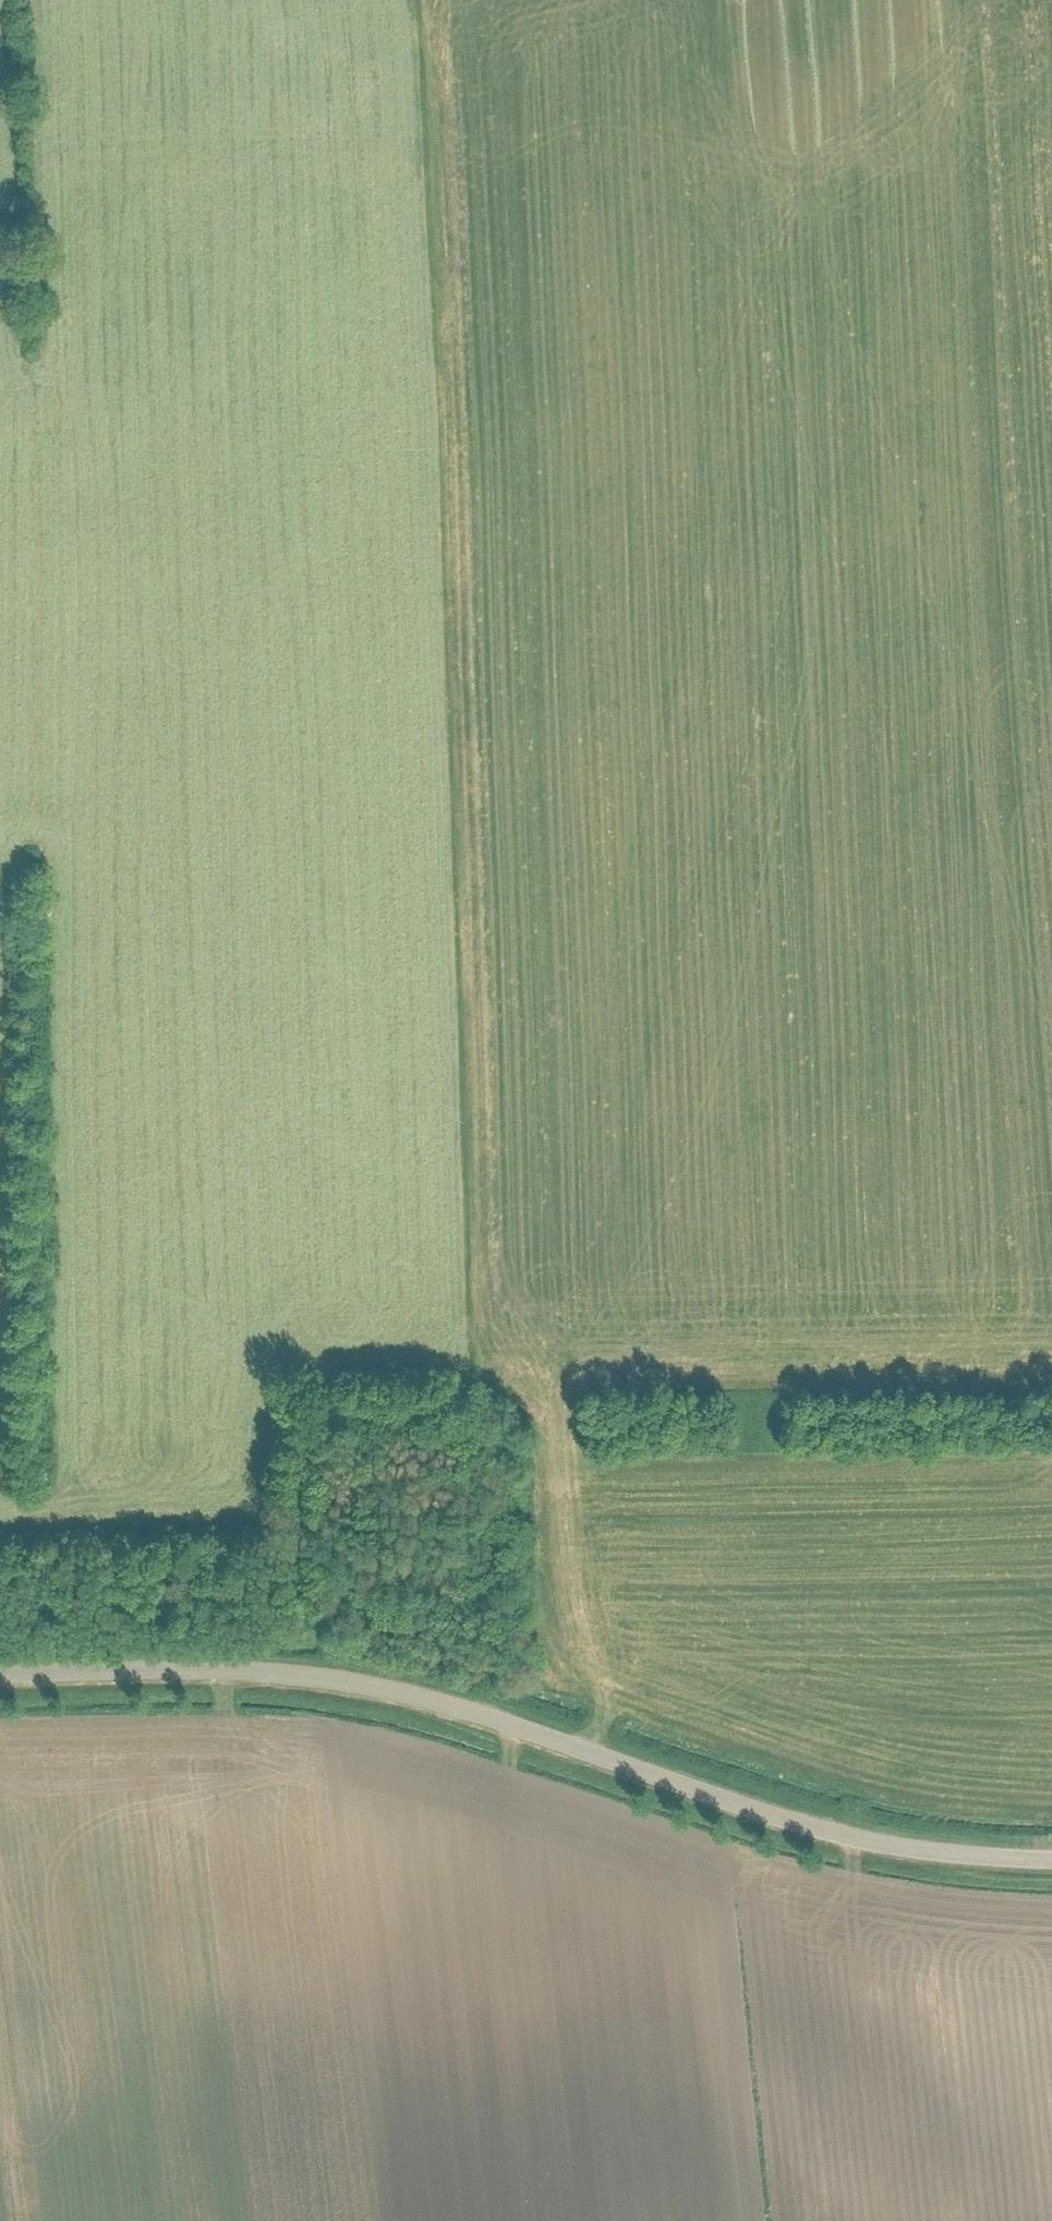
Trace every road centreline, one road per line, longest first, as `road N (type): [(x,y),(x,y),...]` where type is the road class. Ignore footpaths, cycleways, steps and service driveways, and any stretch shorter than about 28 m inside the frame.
road 1 (unclassified): [(0,1673),(189,1668),(346,1680),(455,1706),(846,1835),(1051,1857)]

